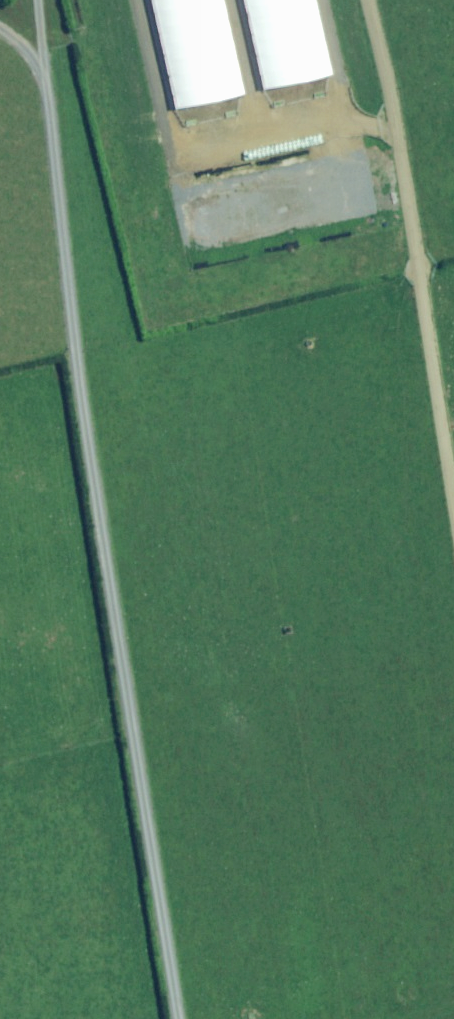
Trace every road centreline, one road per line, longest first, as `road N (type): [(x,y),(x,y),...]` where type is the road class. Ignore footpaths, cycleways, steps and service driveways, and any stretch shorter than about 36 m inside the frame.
road 1 (track): [(35,54),(54,127),(100,526),(178,1018)]
road 2 (track): [(453,520),(411,243),(358,0)]

